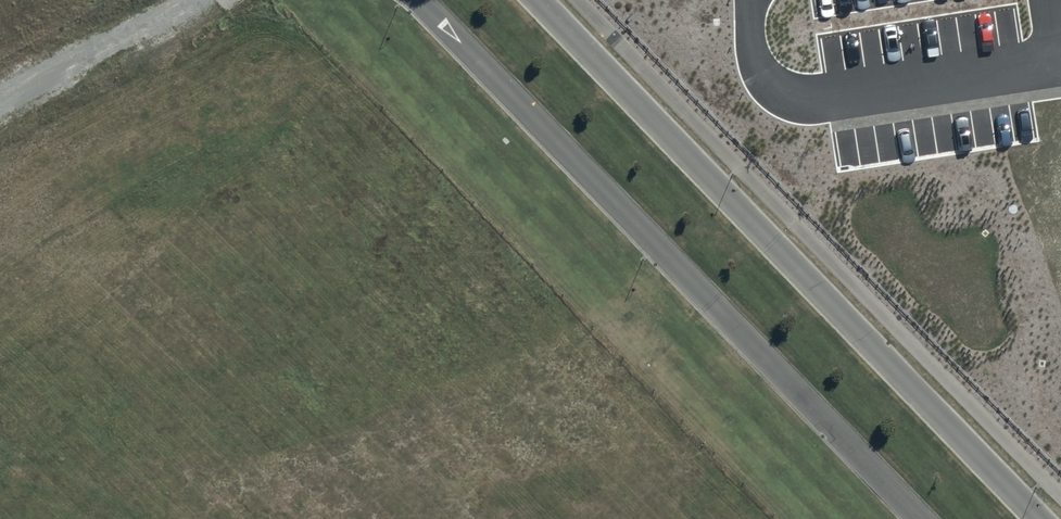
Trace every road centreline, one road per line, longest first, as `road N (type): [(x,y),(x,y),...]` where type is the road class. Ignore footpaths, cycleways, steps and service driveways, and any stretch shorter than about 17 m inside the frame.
road 1 (unclassified): [(918,518),(417,0)]
road 2 (unclassified): [(538,0),(1036,518)]
road 3 (unclassified): [(199,0),(0,103)]

